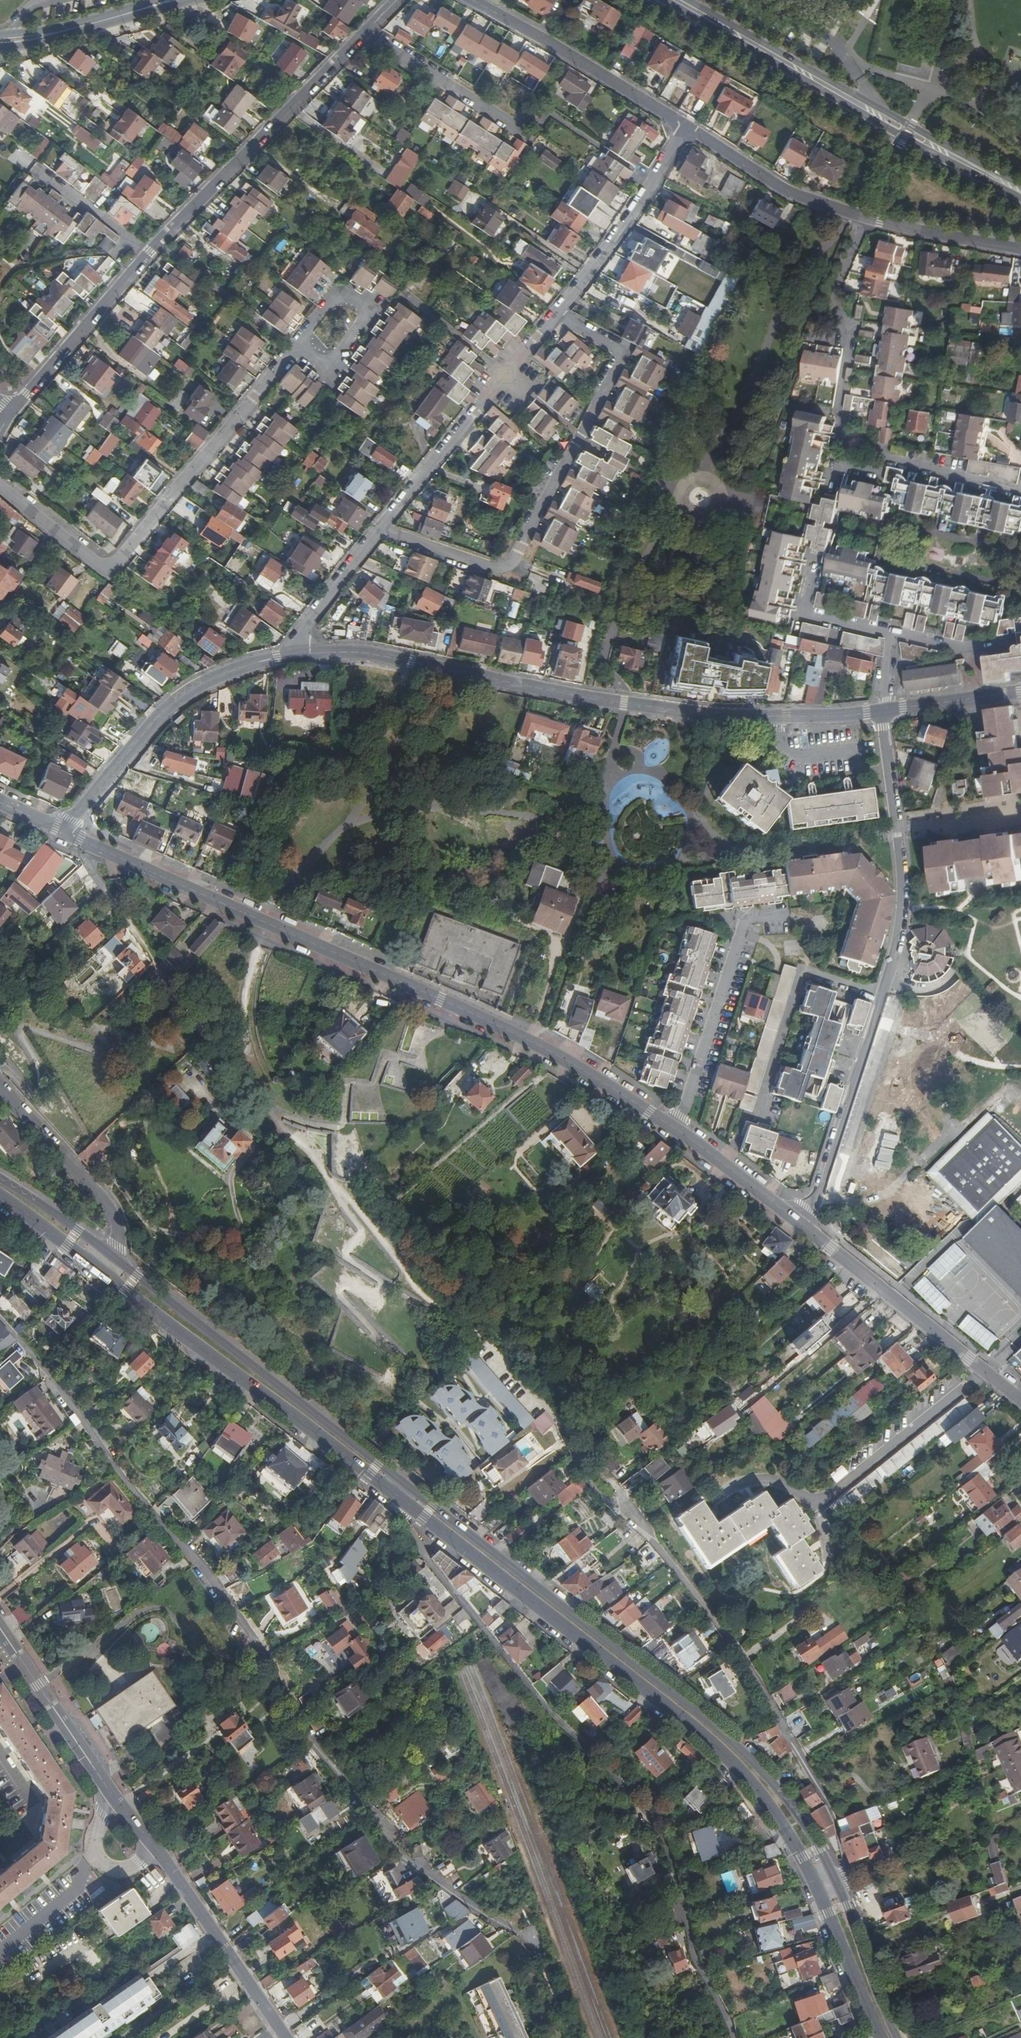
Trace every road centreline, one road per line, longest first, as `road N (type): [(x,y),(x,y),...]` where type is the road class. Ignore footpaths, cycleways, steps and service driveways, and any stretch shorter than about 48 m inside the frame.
road 1 (primary): [(835,1880),(786,1800),(715,1727),(112,1256)]
road 2 (primary): [(100,1275),(712,1743),(768,1803),(816,1887)]
road 3 (residential): [(798,1221),(676,1131),(528,1042),(90,845)]
road 4 (residential): [(835,1880),(846,1865),(838,1823),(744,1663),(649,1531),(591,1486),(559,1418),(481,1333)]
road 5 (residential): [(294,655),(366,653),(714,716),(885,712)]
road 6 (residential): [(798,1221),(820,1193),(896,945),(900,871),(885,712)]
road 7 (residential): [(11,410),(143,254),(360,35)]
road 8 (residential): [(377,529),(489,568),(505,568),(522,548),(621,351),(558,313)]
road 9 (residential): [(301,345),(109,573),(0,490)]
road 10 (secondary): [(679,0),(1020,194)]
road 11 (residential): [(1020,249),(791,193),(686,127)]
road 12 (residential): [(66,832),(177,700),(237,669),(294,655)]
road 13 (residential): [(1020,1402),(798,1221)]
road 14 (residential): [(558,313),(377,529)]
road 15 (residential): [(686,127),(473,0)]
road 16 (tertiary): [(286,2037),(156,1848)]
road 17 (residential): [(686,127),(558,313)]
road 18 (residential): [(0,1088),(108,1205),(117,1227),(112,1256)]
road 19 (secondary): [(0,47),(193,0)]
road 20 (tertiary): [(110,1790),(0,1629)]
road 21 (residential): [(360,35),(523,133)]
road 22 (residential): [(301,345),(334,299),(349,292),(369,304),(336,360),(323,361)]
road 23 (primary): [(899,2037),(835,1880)]
road 24 (primary): [(816,1887),(881,2037)]
road 25 (secondary): [(150,0),(0,34)]
road 26 (residential): [(377,529),(313,614),(294,655)]
road 27 (residential): [(811,560),(800,613),(887,633)]
road 28 (residential): [(110,1790),(95,1840),(98,1859),(129,1868),(156,1848)]
road 29 (primary): [(112,1256),(0,1178)]
road 30 (residential): [(885,712),(1020,692)]
road 31 (residential): [(155,960),(94,871),(90,845)]
road 32 (primary): [(0,1202),(100,1275)]

